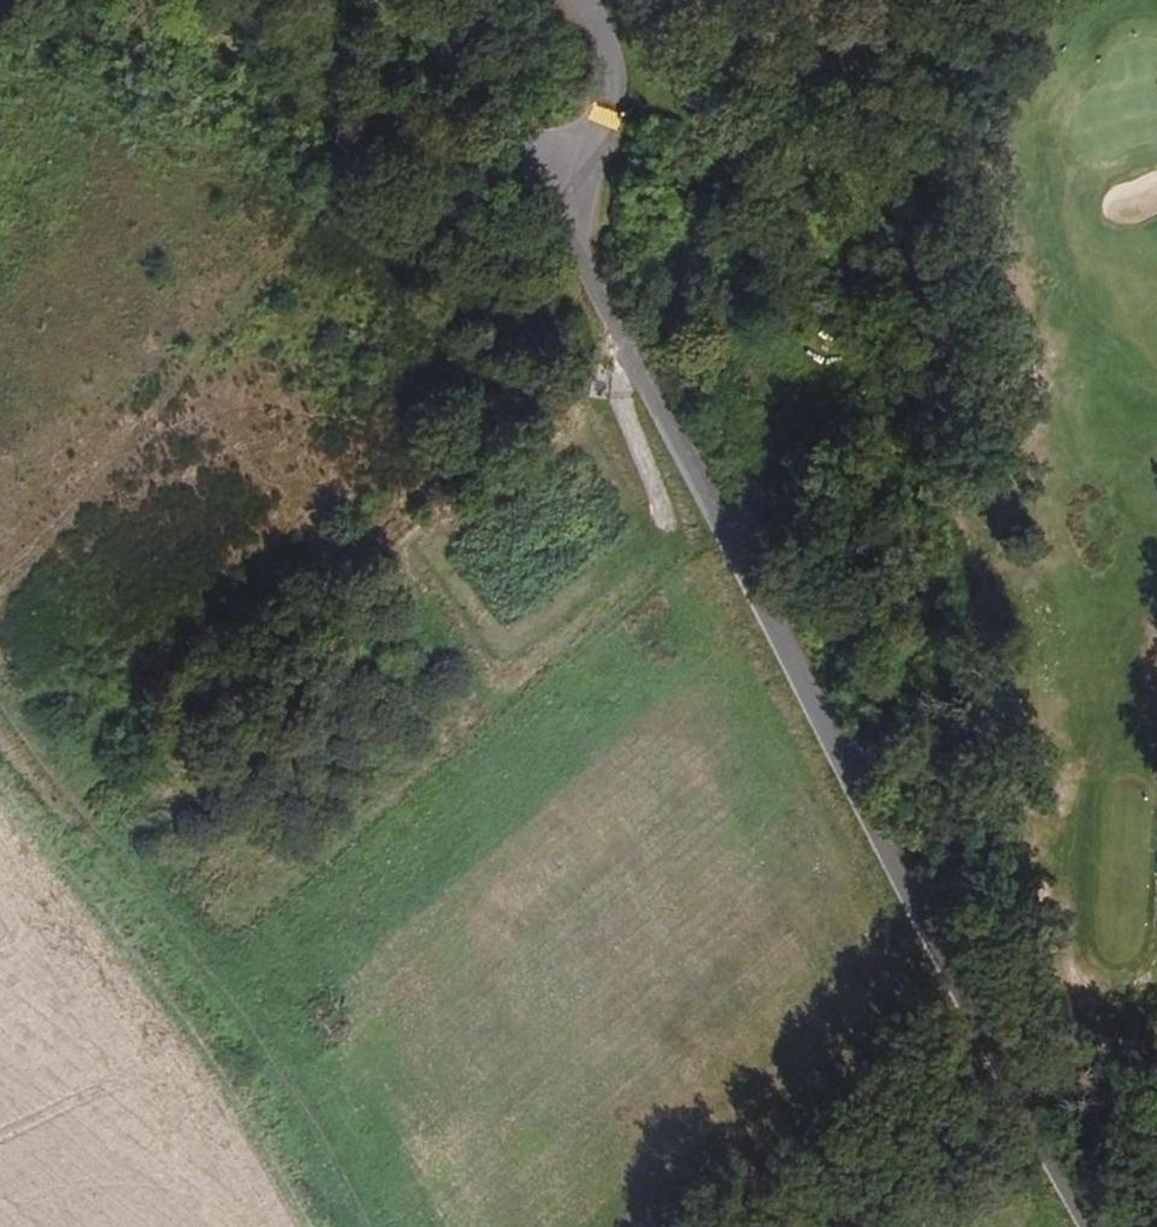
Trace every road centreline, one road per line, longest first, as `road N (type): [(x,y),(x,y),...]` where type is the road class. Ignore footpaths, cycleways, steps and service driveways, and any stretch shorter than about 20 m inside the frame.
road 1 (tertiary): [(1089,1226),(671,448),(526,202)]
road 2 (track): [(359,1226),(260,1032),(0,696)]
road 3 (tertiary): [(526,202),(376,0)]
road 4 (residential): [(526,202),(589,121),(594,62),(549,0)]

